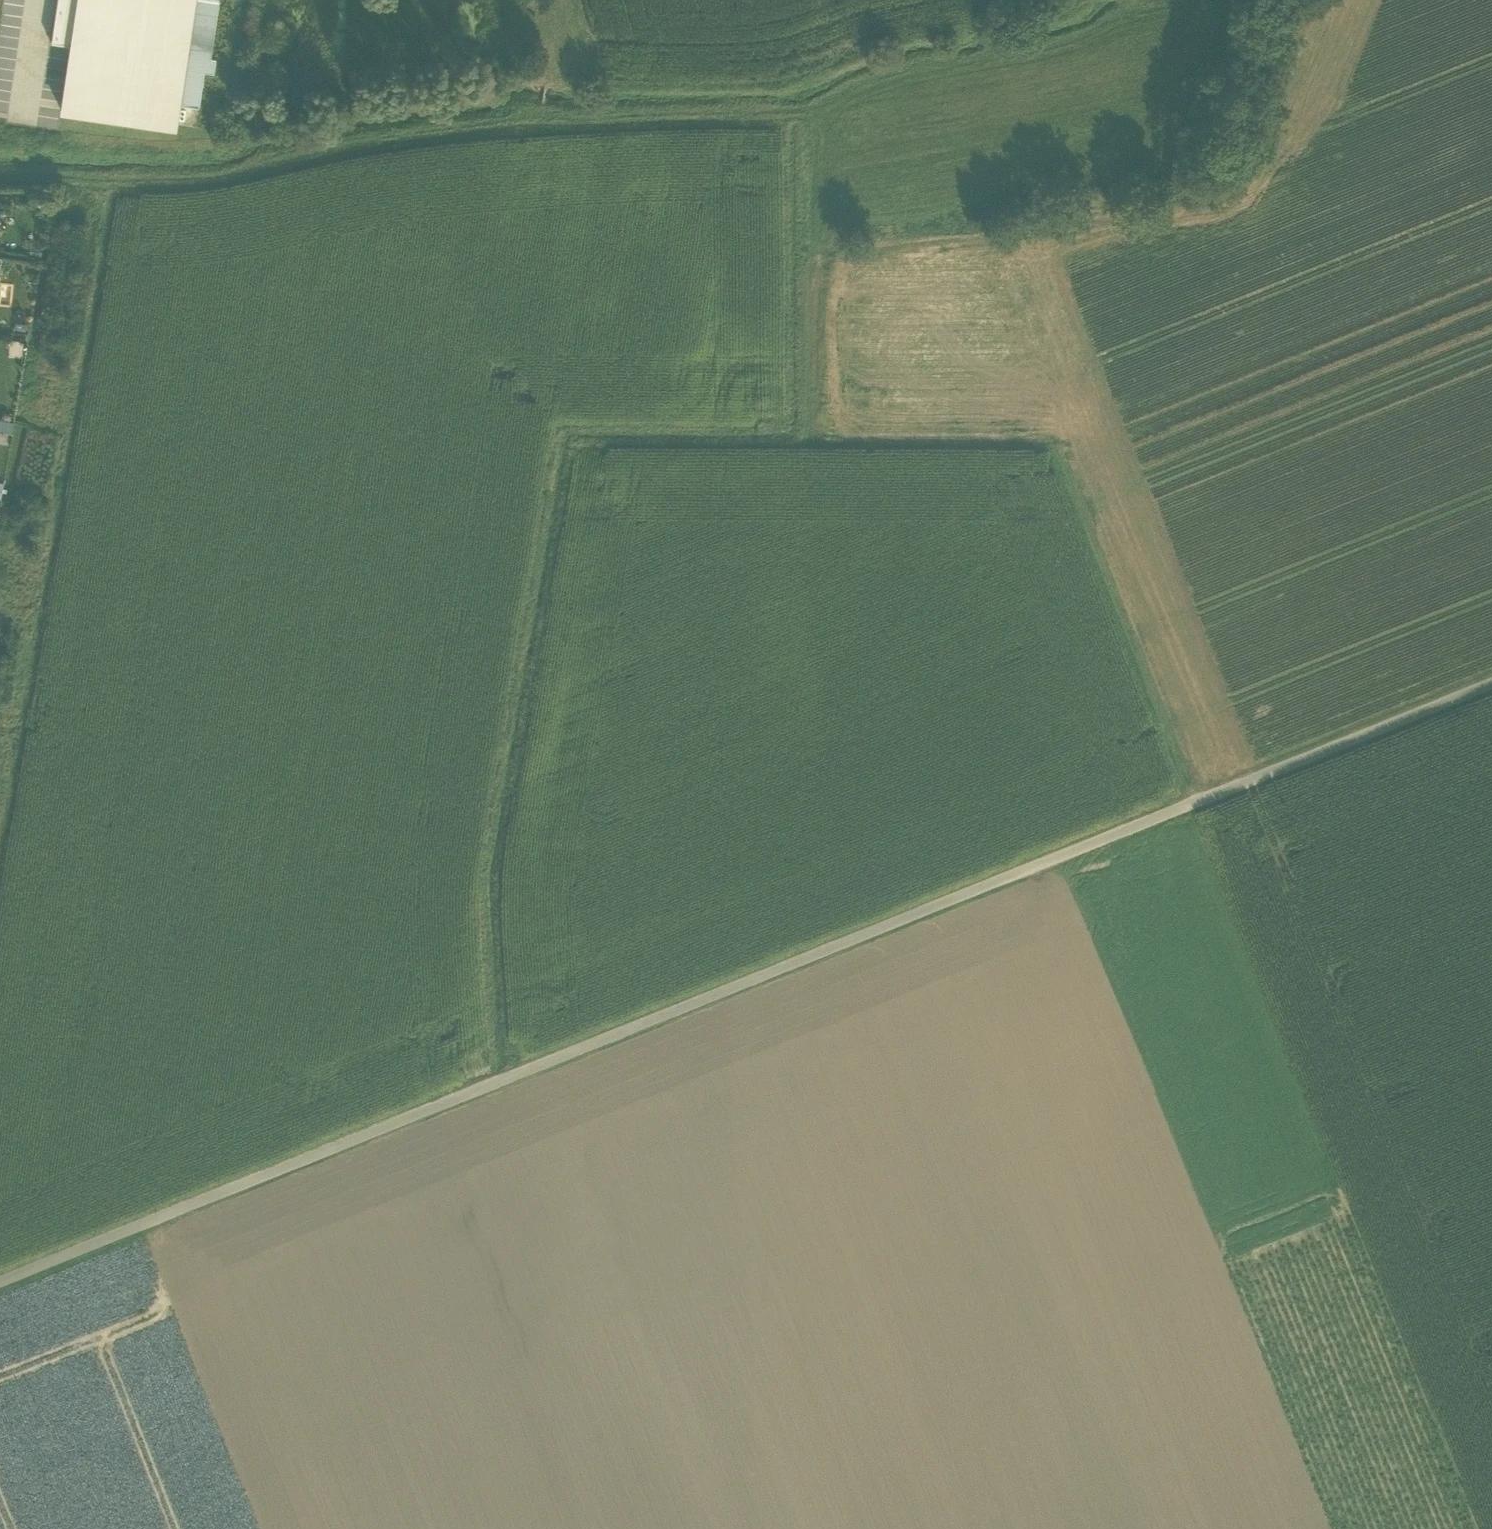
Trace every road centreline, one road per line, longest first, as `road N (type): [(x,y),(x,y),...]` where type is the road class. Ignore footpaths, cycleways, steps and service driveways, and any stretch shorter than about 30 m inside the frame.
road 1 (unclassified): [(0,1285),(1491,684)]

